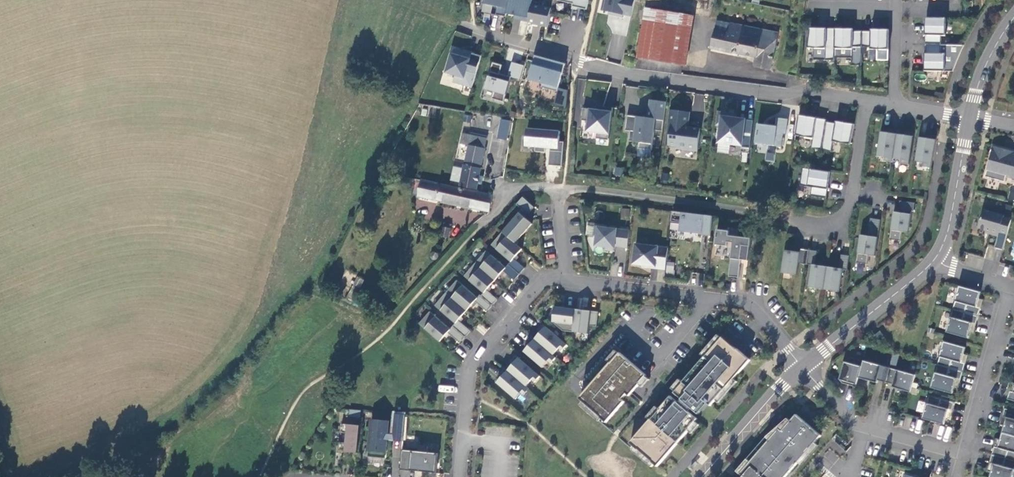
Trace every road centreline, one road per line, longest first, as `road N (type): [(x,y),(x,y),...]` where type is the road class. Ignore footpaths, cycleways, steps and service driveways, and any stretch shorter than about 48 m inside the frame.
road 1 (residential): [(460,476),(475,361),(547,280),(748,304),(802,367)]
road 2 (residential): [(869,100),(631,75),(473,29)]
road 3 (residential): [(963,453),(1012,285),(934,260)]
road 4 (residential): [(802,367),(850,419),(963,453)]
road 5 (residential): [(869,100),(843,217),(790,216)]
road 6 (tertiary): [(934,260),(802,367)]
road 7 (tertiary): [(802,367),(701,476)]
road 8 (tertiary): [(969,119),(934,260)]

